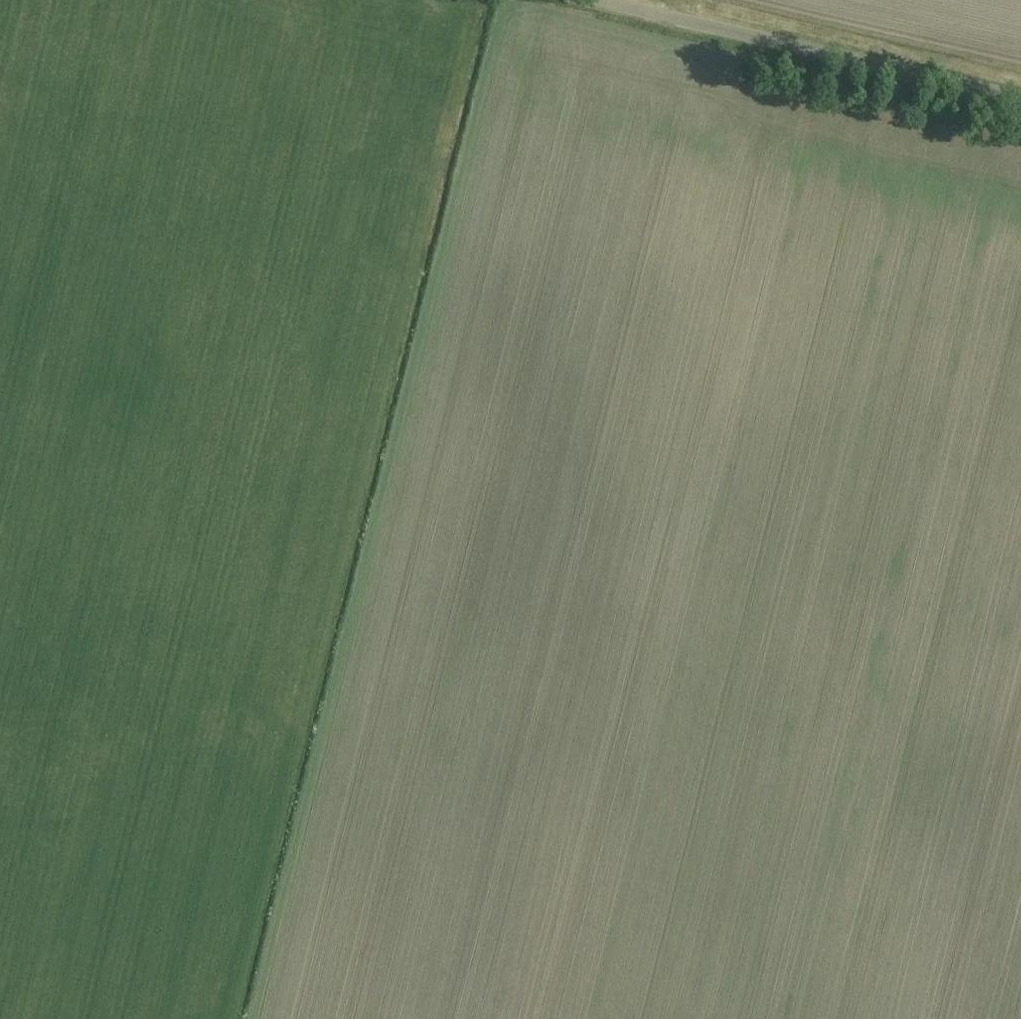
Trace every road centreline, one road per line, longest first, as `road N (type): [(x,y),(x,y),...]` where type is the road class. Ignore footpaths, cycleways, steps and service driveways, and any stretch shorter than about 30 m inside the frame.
road 1 (unclassified): [(621,7),(1020,95)]

